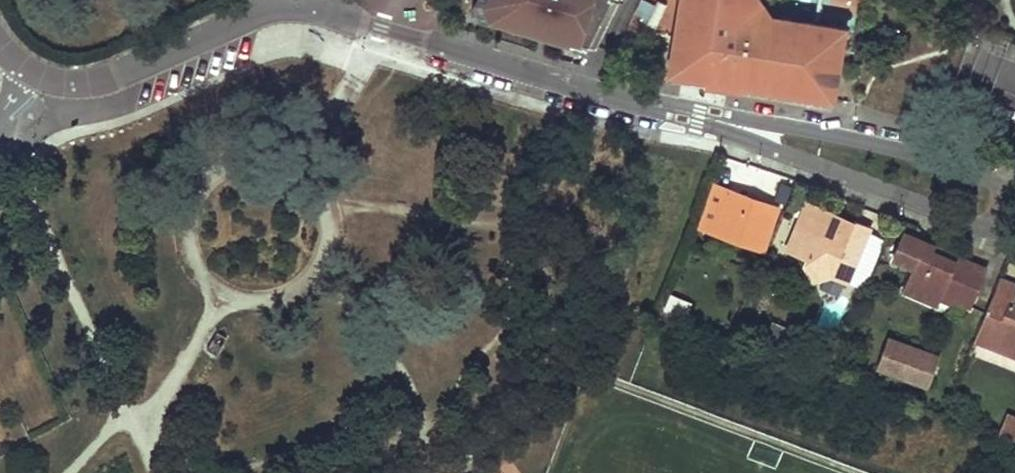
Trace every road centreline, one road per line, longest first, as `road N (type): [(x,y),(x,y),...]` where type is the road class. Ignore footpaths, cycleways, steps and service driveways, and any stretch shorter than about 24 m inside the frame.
road 1 (residential): [(696,114),(323,10)]
road 2 (residential): [(323,10),(290,5),(256,15),(85,88),(34,79),(0,48)]
road 3 (residential): [(696,114),(1014,240)]
road 4 (residential): [(1014,190),(921,154),(696,114)]

